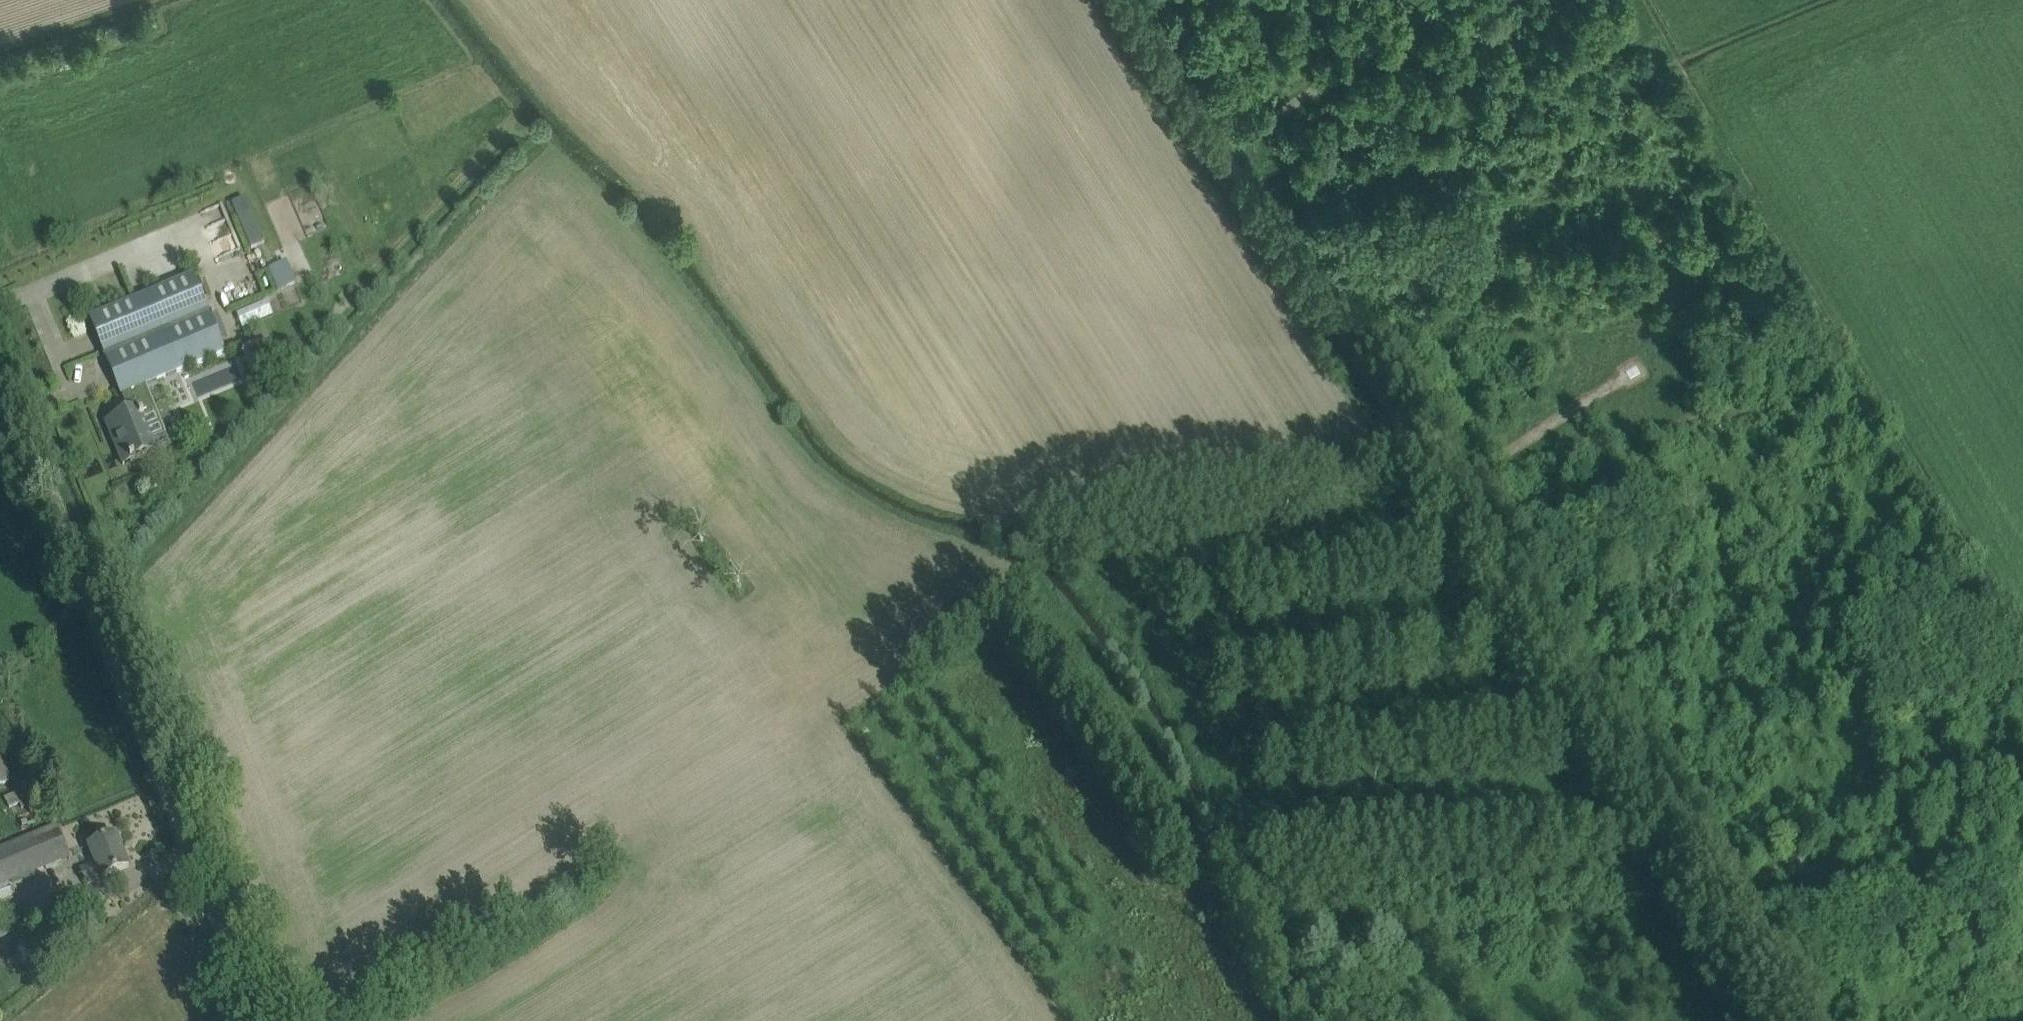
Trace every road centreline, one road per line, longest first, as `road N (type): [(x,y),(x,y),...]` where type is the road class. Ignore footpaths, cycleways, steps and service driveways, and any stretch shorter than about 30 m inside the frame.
road 1 (unclassified): [(1800,1020),(1214,134)]
road 2 (tertiary): [(264,1020),(0,375)]
road 3 (track): [(1126,0),(1214,134)]

